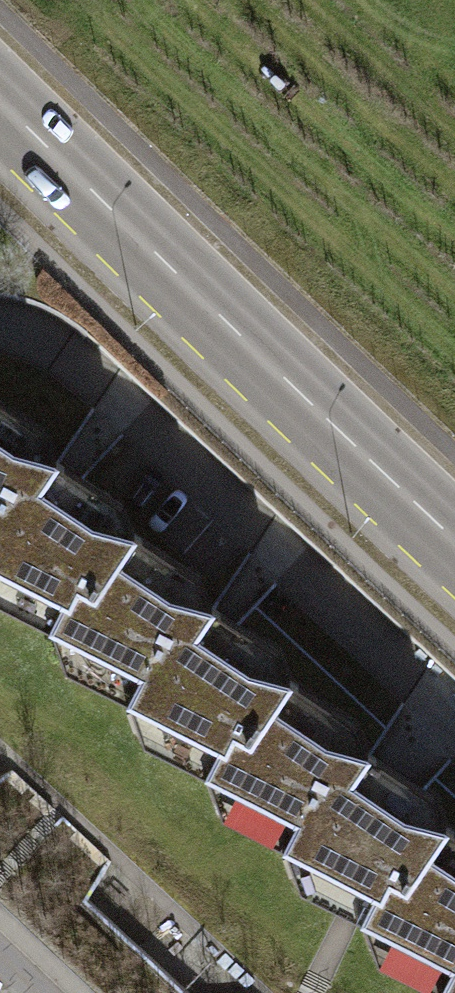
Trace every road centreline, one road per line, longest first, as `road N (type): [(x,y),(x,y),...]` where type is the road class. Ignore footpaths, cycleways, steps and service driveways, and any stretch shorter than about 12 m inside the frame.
road 1 (secondary): [(454,539),(0,97)]
road 2 (residential): [(0,355),(47,358),(88,378),(454,723)]

